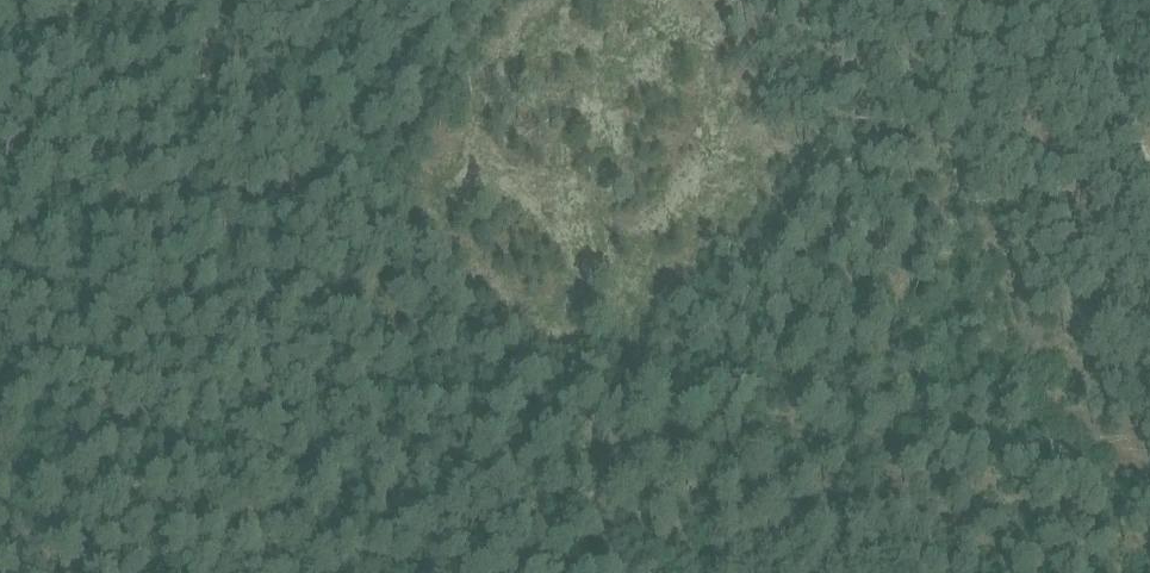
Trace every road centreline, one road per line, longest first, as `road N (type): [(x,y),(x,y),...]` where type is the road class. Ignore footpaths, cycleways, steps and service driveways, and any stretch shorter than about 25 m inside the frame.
road 1 (track): [(1075,0),(1149,169)]

